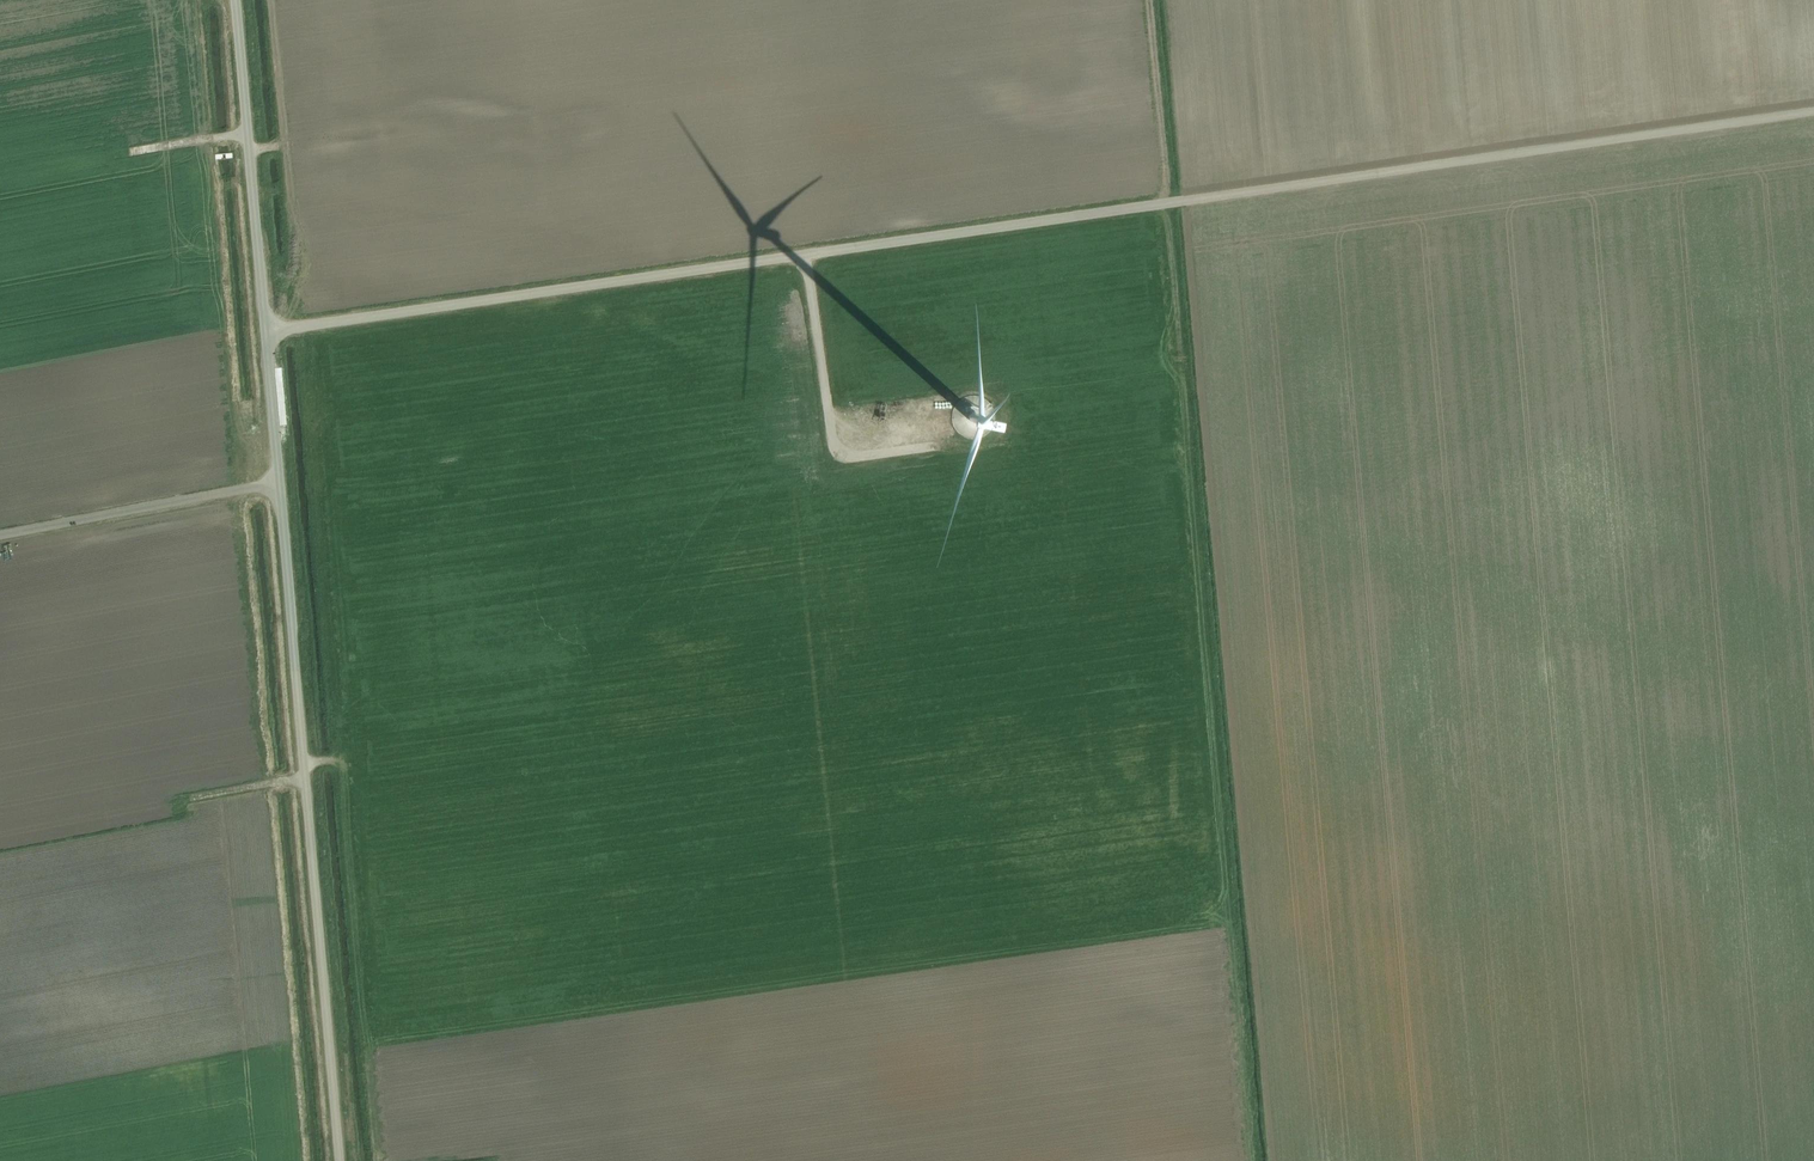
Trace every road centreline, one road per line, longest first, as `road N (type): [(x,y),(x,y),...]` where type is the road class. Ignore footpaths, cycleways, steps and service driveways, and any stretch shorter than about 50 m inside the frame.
road 1 (unclassified): [(340,1160),(235,0)]

